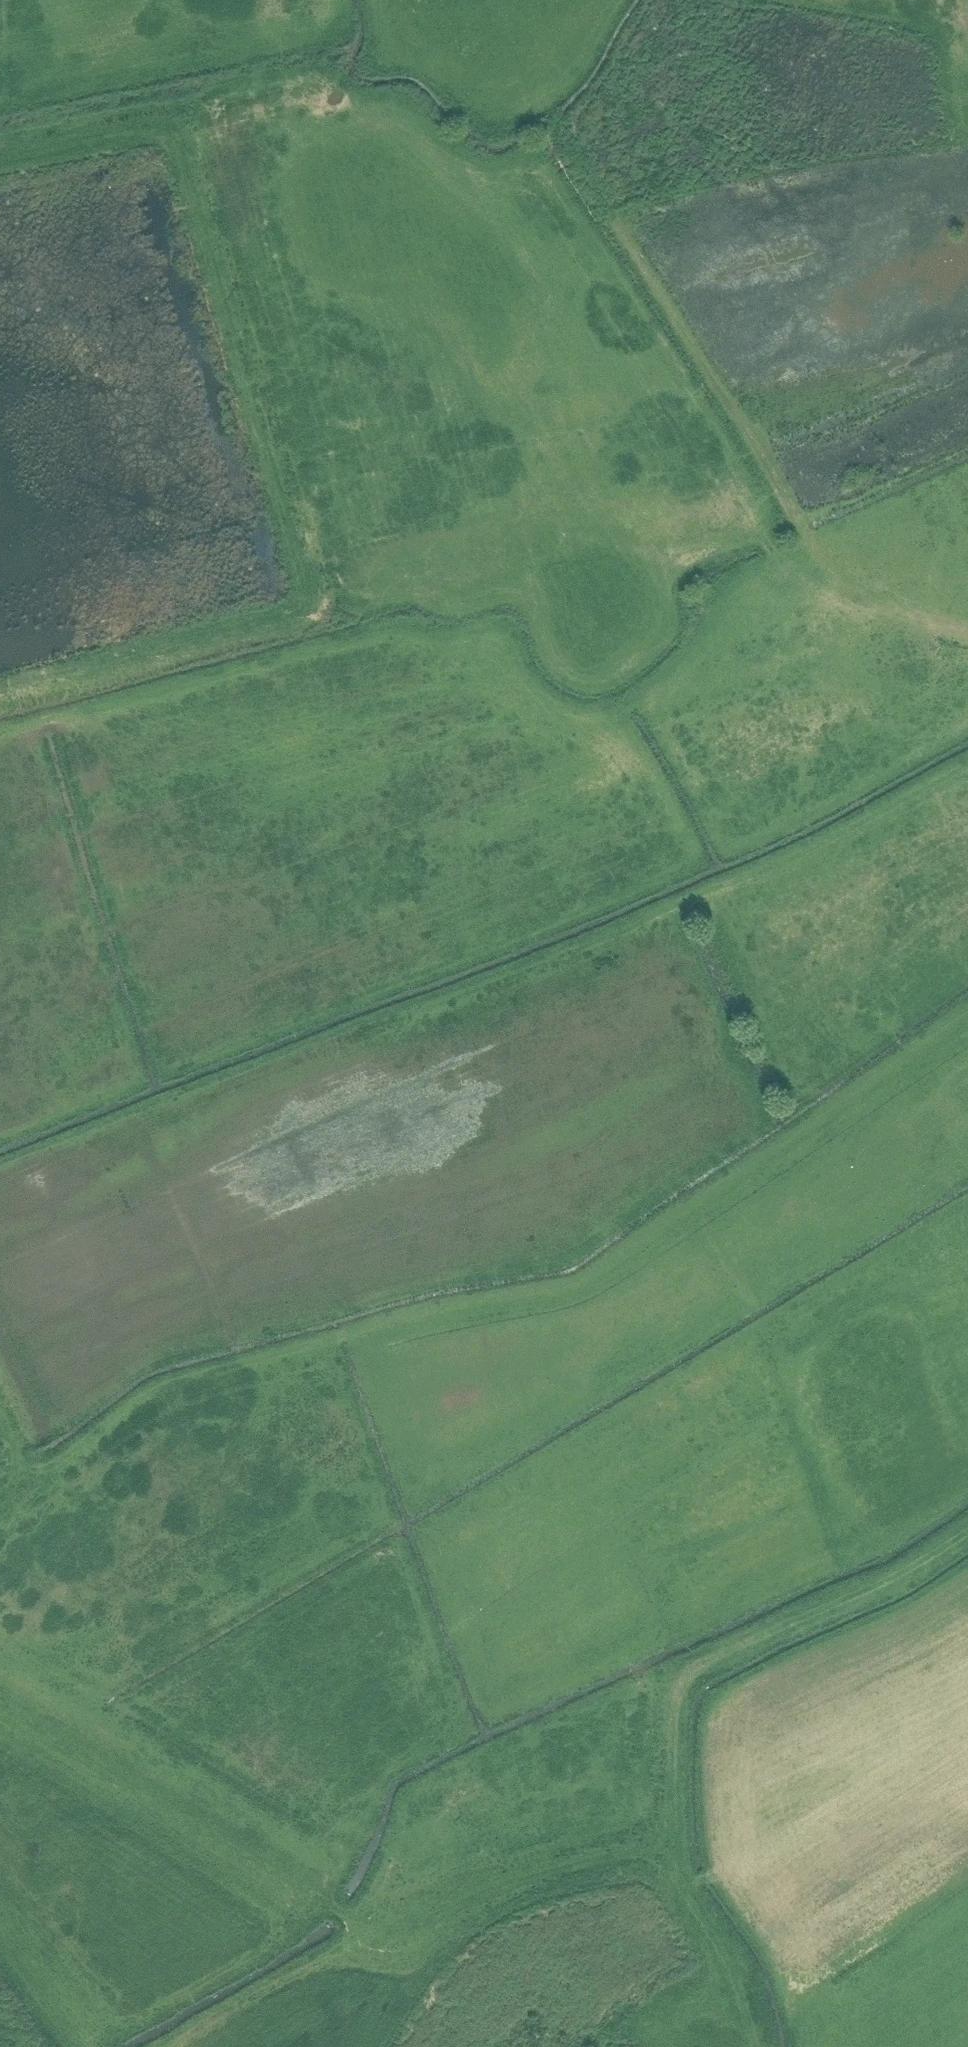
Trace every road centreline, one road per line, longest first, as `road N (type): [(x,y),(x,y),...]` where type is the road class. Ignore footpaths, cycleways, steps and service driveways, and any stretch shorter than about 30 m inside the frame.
road 1 (track): [(967,646),(907,625),(839,584),(554,127)]

